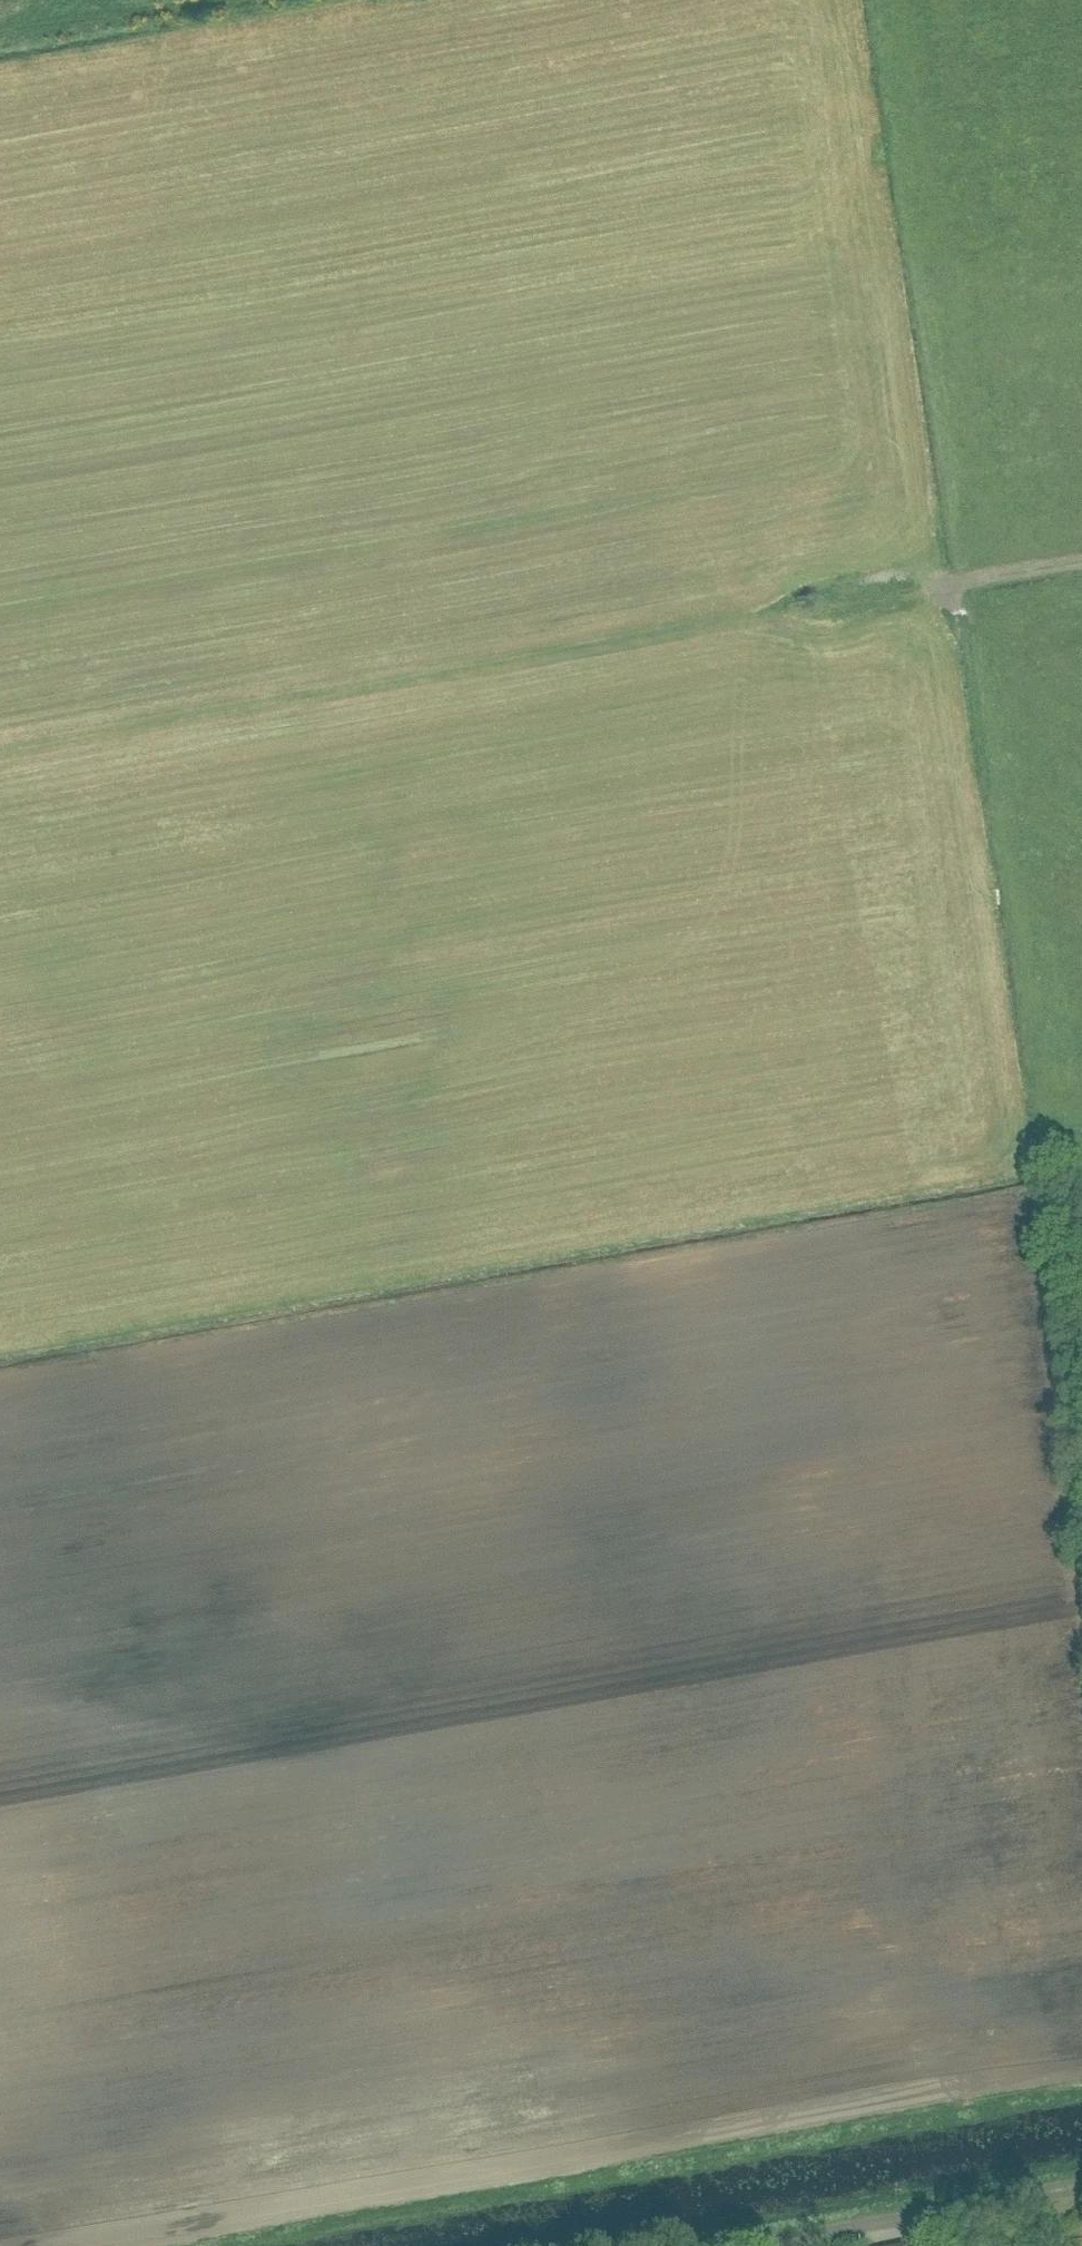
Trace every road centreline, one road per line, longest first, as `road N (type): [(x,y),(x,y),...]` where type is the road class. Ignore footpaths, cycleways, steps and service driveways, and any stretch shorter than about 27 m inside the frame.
road 1 (unclassified): [(791,2238),(1081,2186)]
road 2 (track): [(0,28),(242,0)]
road 3 (track): [(954,587),(1081,564)]

